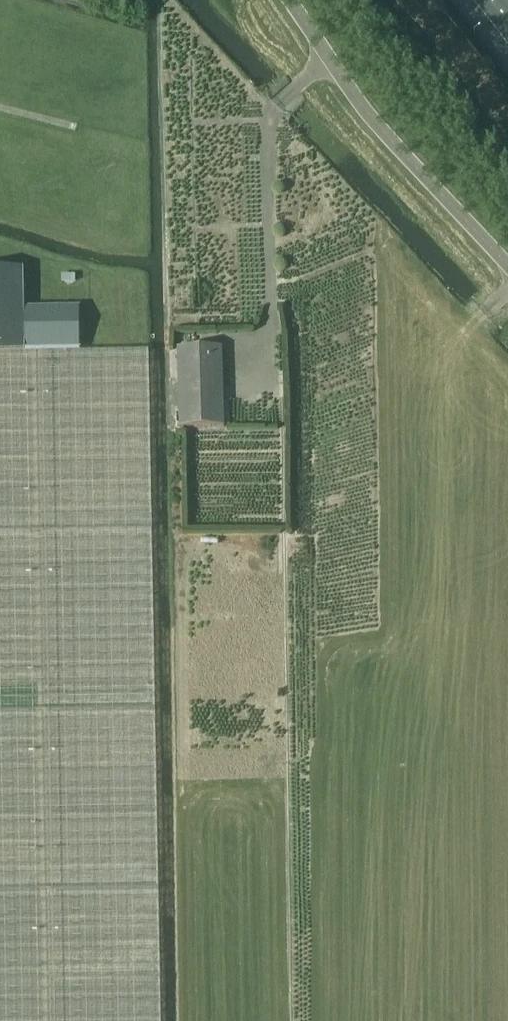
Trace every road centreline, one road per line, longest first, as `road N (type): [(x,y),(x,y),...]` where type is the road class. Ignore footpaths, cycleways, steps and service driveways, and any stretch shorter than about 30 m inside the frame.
road 1 (unclassified): [(507,266),(393,142),(288,0)]

